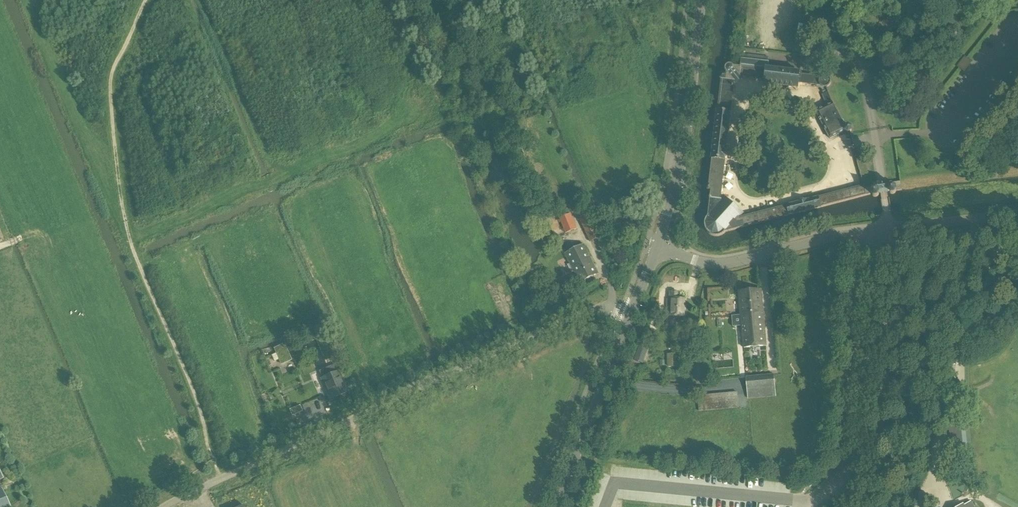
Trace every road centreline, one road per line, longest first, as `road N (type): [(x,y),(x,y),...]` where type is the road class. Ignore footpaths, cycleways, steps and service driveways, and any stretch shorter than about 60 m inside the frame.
road 1 (unclassified): [(158,506),(535,333),(603,306),(631,314)]
road 2 (unclassified): [(660,247),(734,262),(836,234),(1017,213)]
road 3 (tertiary): [(660,247),(685,141),(700,0)]
road 4 (tertiary): [(554,506),(631,314)]

